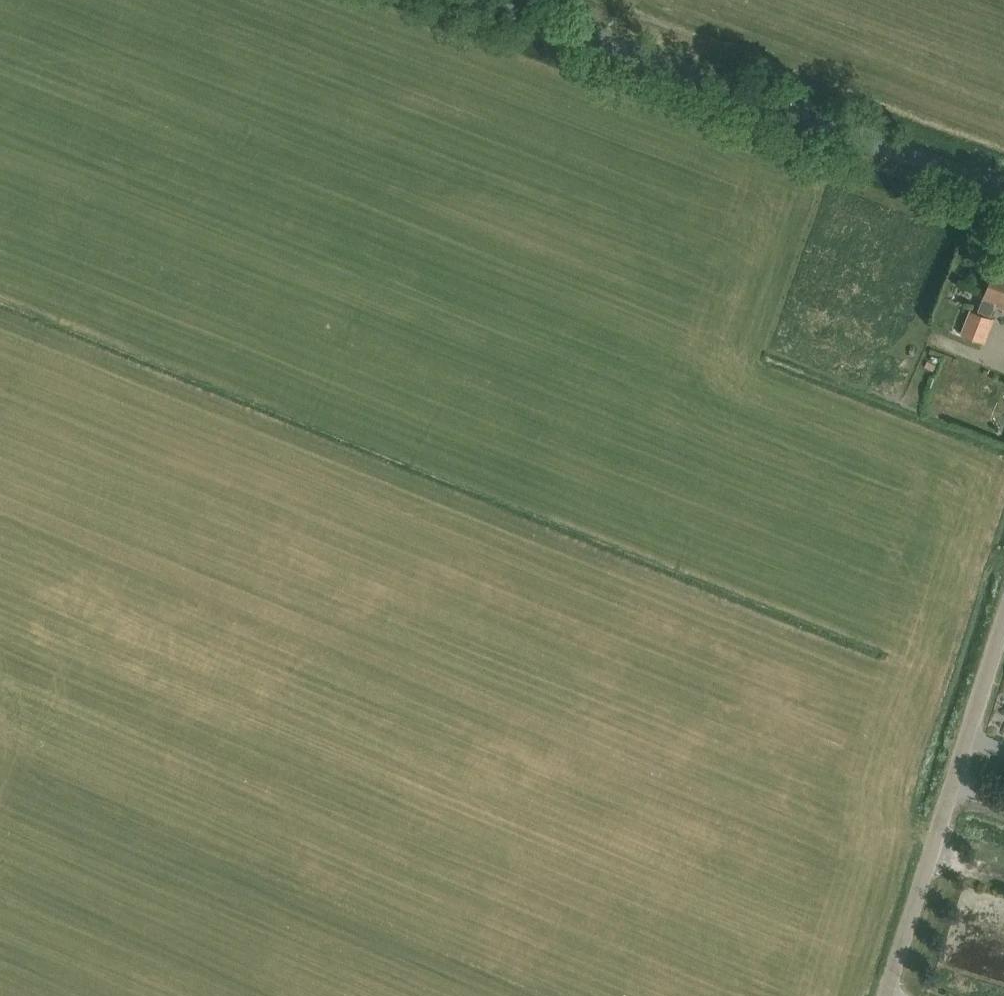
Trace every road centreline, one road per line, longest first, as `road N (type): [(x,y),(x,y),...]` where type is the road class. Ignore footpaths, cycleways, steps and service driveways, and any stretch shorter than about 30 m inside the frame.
road 1 (tertiary): [(1003,190),(496,0)]
road 2 (unclassified): [(886,995),(1003,620)]

